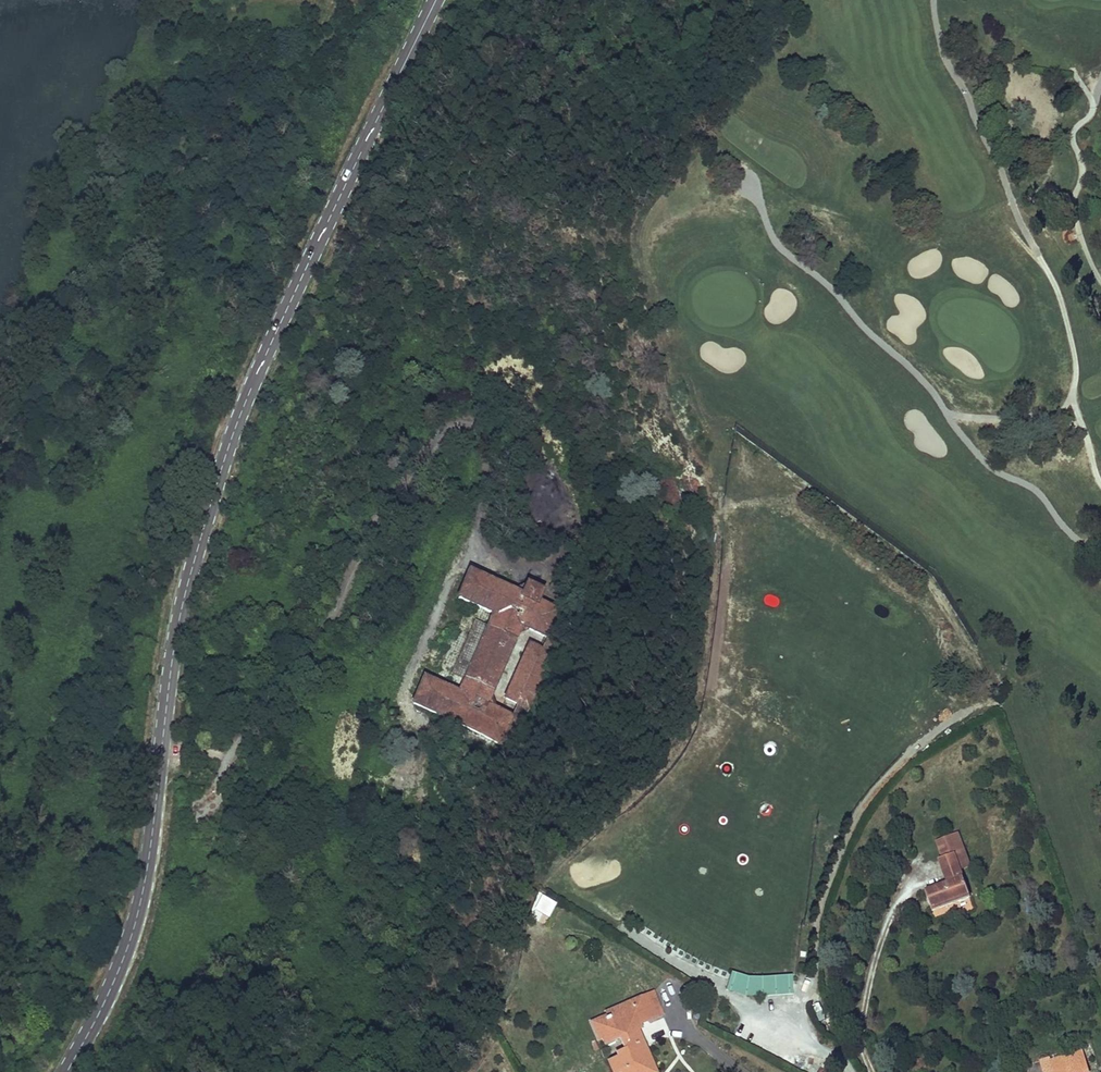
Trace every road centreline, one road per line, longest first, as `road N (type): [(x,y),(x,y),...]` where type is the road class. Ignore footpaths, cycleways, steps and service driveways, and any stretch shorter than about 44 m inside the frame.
road 1 (secondary): [(67,1071),(134,929),(177,627),(233,434),(436,0)]

